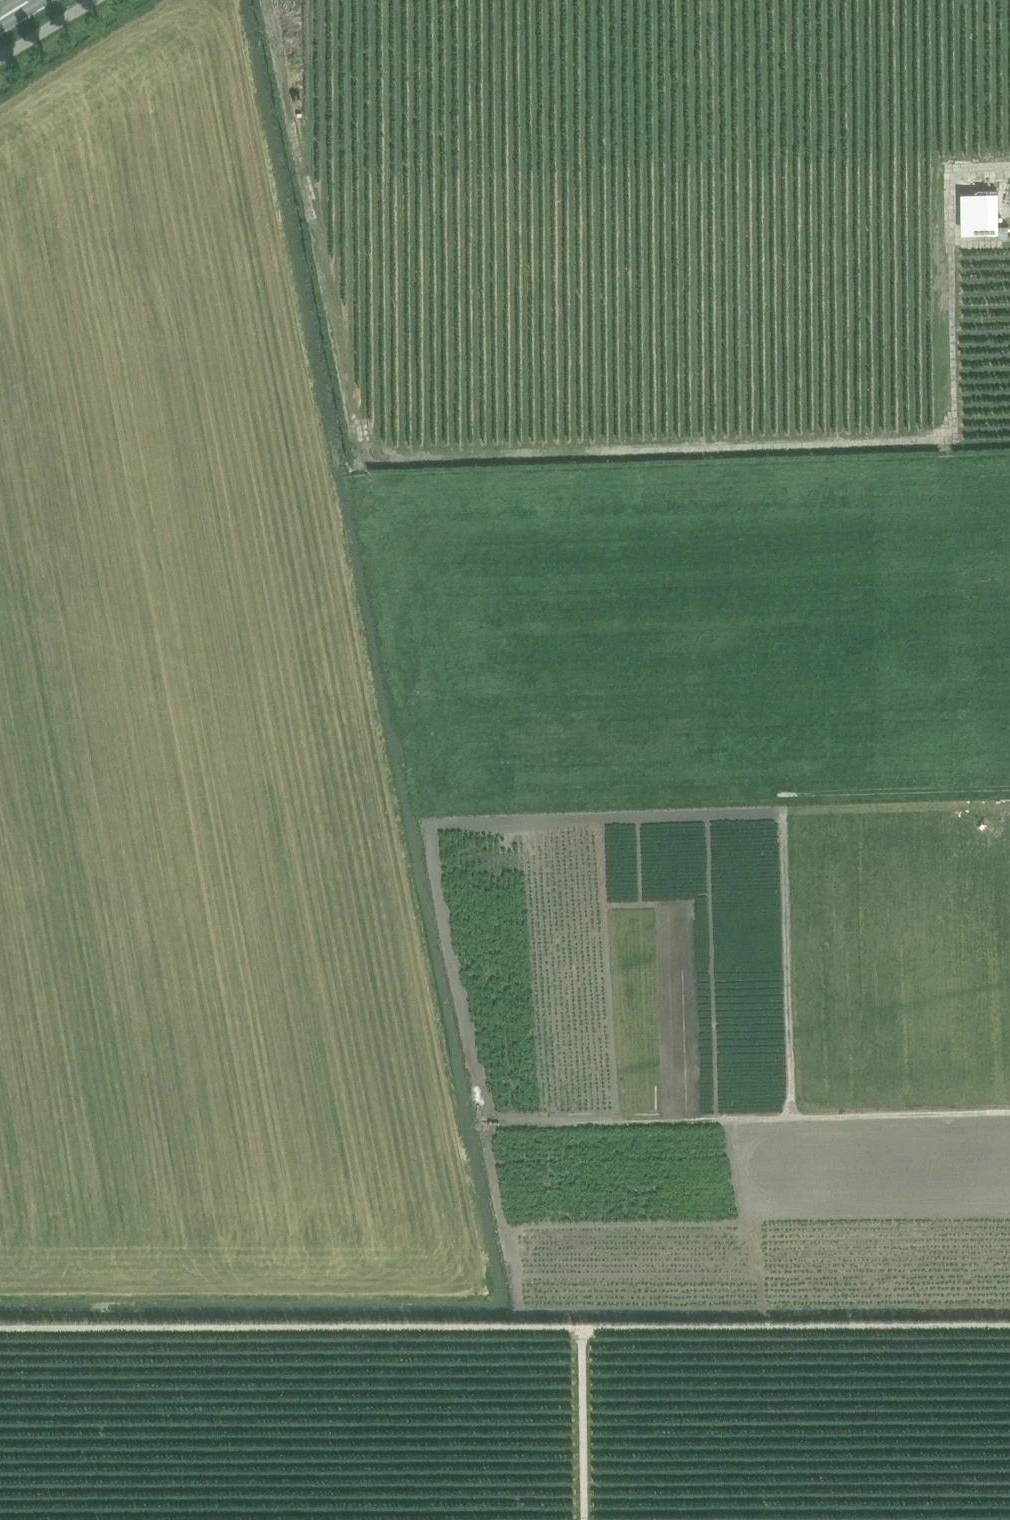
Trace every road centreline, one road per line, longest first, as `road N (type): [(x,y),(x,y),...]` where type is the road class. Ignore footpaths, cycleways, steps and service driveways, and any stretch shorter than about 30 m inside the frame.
road 1 (track): [(1009,1324),(0,1328)]
road 2 (track): [(583,1519),(582,1326)]

